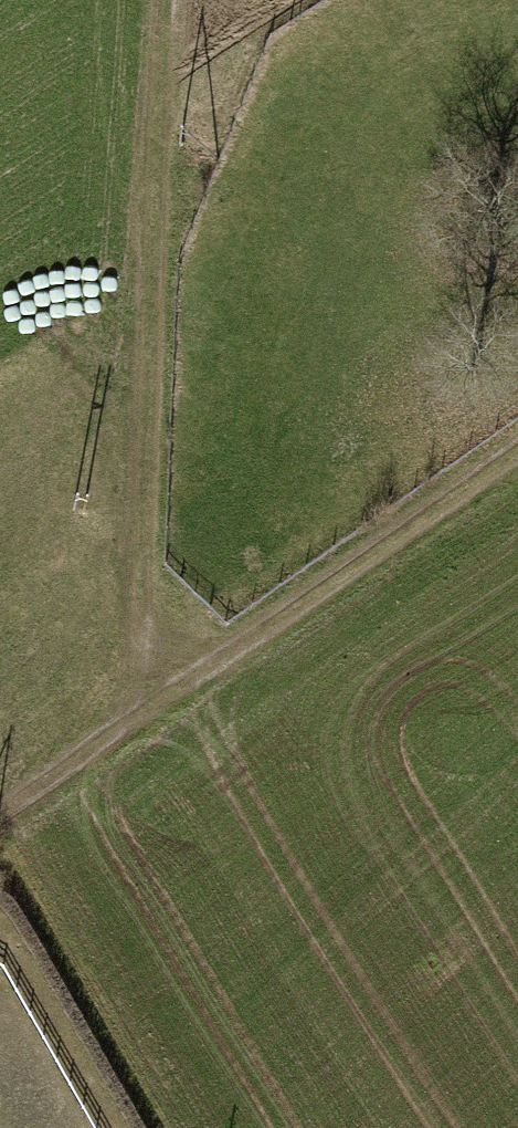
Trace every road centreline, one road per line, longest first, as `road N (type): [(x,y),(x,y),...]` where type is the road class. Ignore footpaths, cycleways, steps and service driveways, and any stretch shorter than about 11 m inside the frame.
road 1 (track): [(165,0),(130,736)]
road 2 (track): [(517,457),(0,825)]

